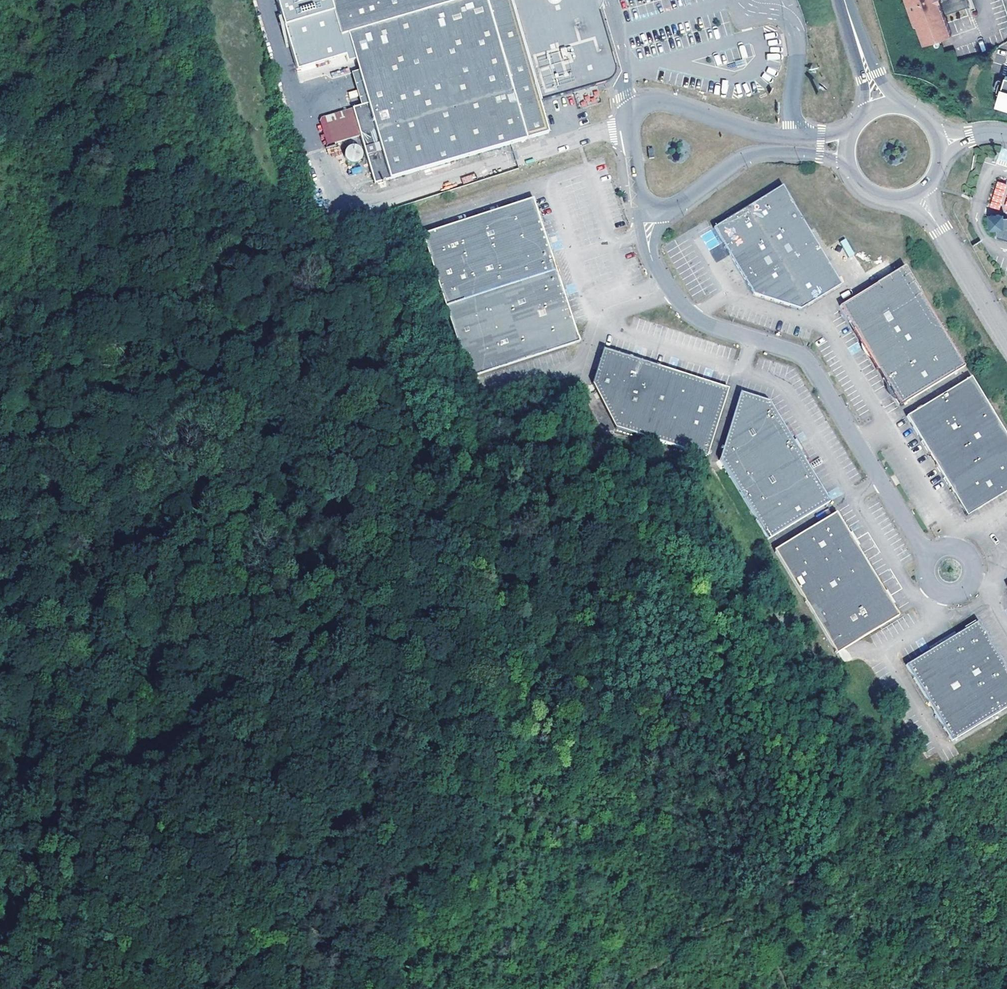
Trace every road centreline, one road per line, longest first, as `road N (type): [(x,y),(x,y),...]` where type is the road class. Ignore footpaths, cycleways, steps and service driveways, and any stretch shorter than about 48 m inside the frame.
road 1 (track): [(0,603),(33,641),(77,670),(402,610),(456,616),(490,633),(520,698),(552,732),(562,780),(644,892),(671,956)]
road 2 (unclassified): [(648,250),(687,309),(814,366),(931,554)]
road 3 (track): [(560,482),(460,504),(383,499),(328,462),(293,394),(259,474)]
road 4 (track): [(416,611),(440,710),(450,836),(361,988)]
road 5 (unclassified): [(855,126),(776,138),(653,103),(627,121),(640,189)]
road 6 (track): [(259,474),(167,502),(52,651)]
road 7 (track): [(293,394),(289,285),(313,261),(378,261),(394,198)]
road 8 (unclassified): [(677,203),(752,154),(848,162)]
road 9 (unclassified): [(918,192),(1006,340)]
road 10 (unclassified): [(928,584),(941,595),(960,594),(974,571),(962,549),(931,554)]

